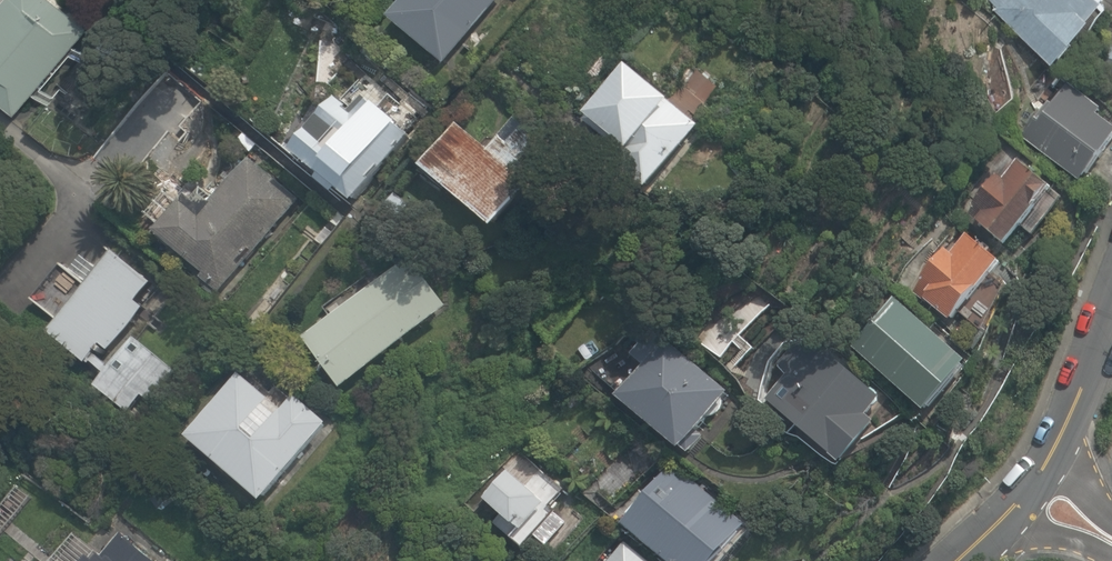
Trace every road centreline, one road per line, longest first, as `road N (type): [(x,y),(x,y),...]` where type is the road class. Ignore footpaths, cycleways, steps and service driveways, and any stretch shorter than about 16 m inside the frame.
road 1 (residential): [(1035,486),(1111,289)]

